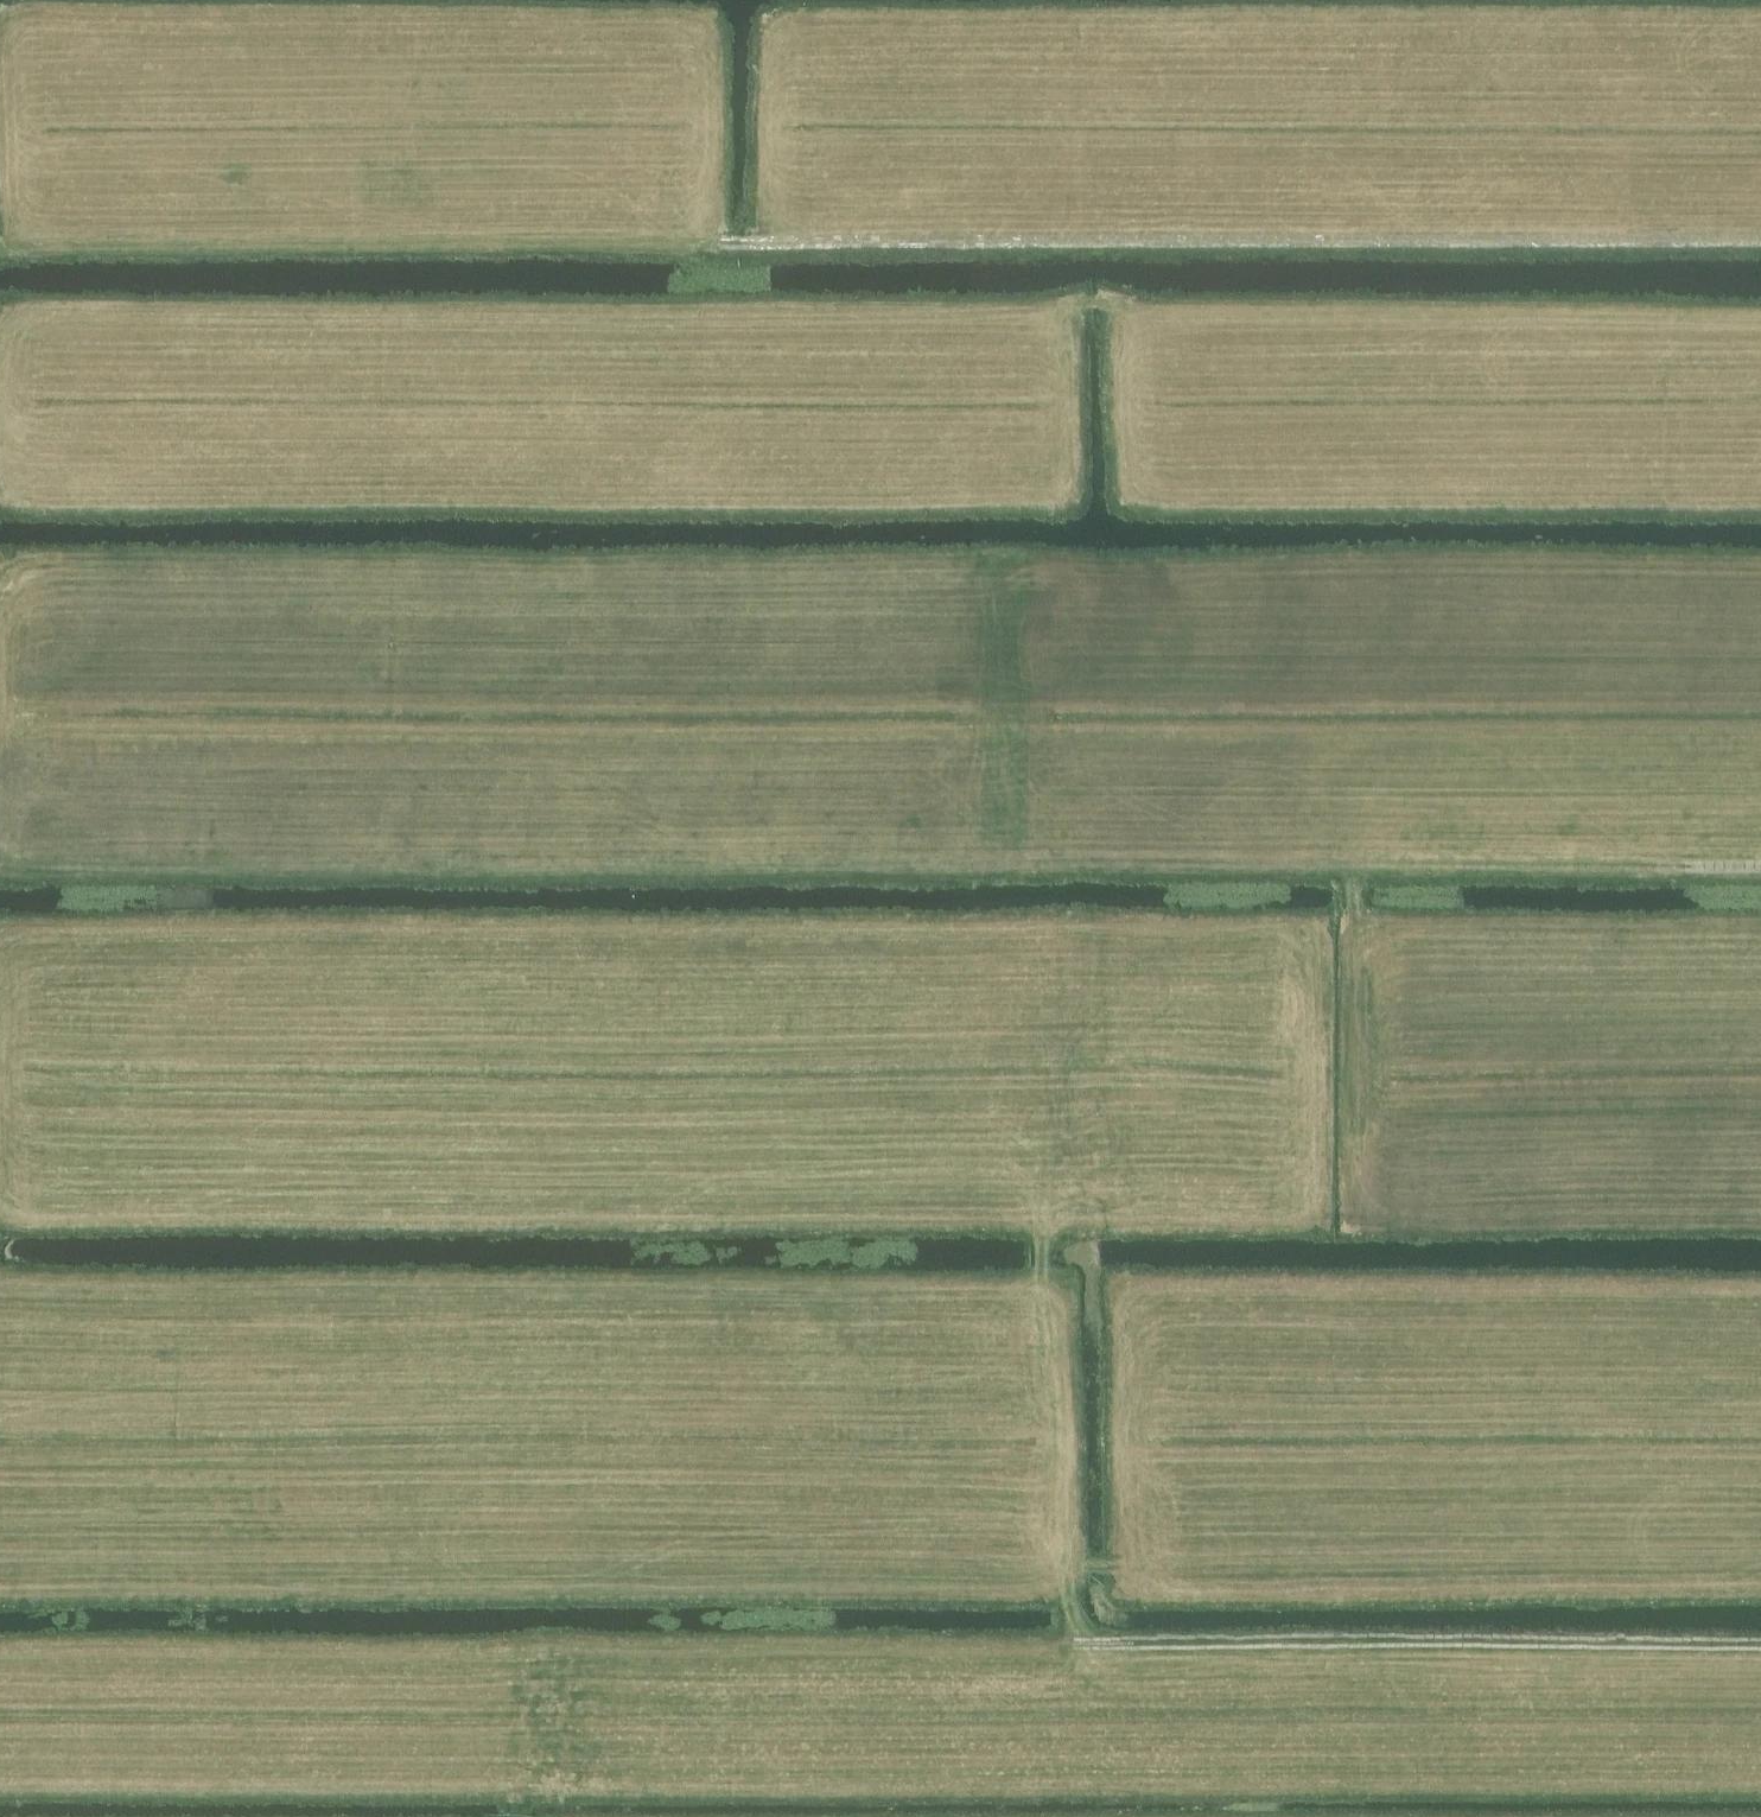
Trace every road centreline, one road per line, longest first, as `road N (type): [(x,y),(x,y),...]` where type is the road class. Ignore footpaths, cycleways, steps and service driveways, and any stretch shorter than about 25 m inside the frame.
road 1 (track): [(1760,242),(722,245)]
road 2 (track): [(1760,1645),(1077,1644)]

